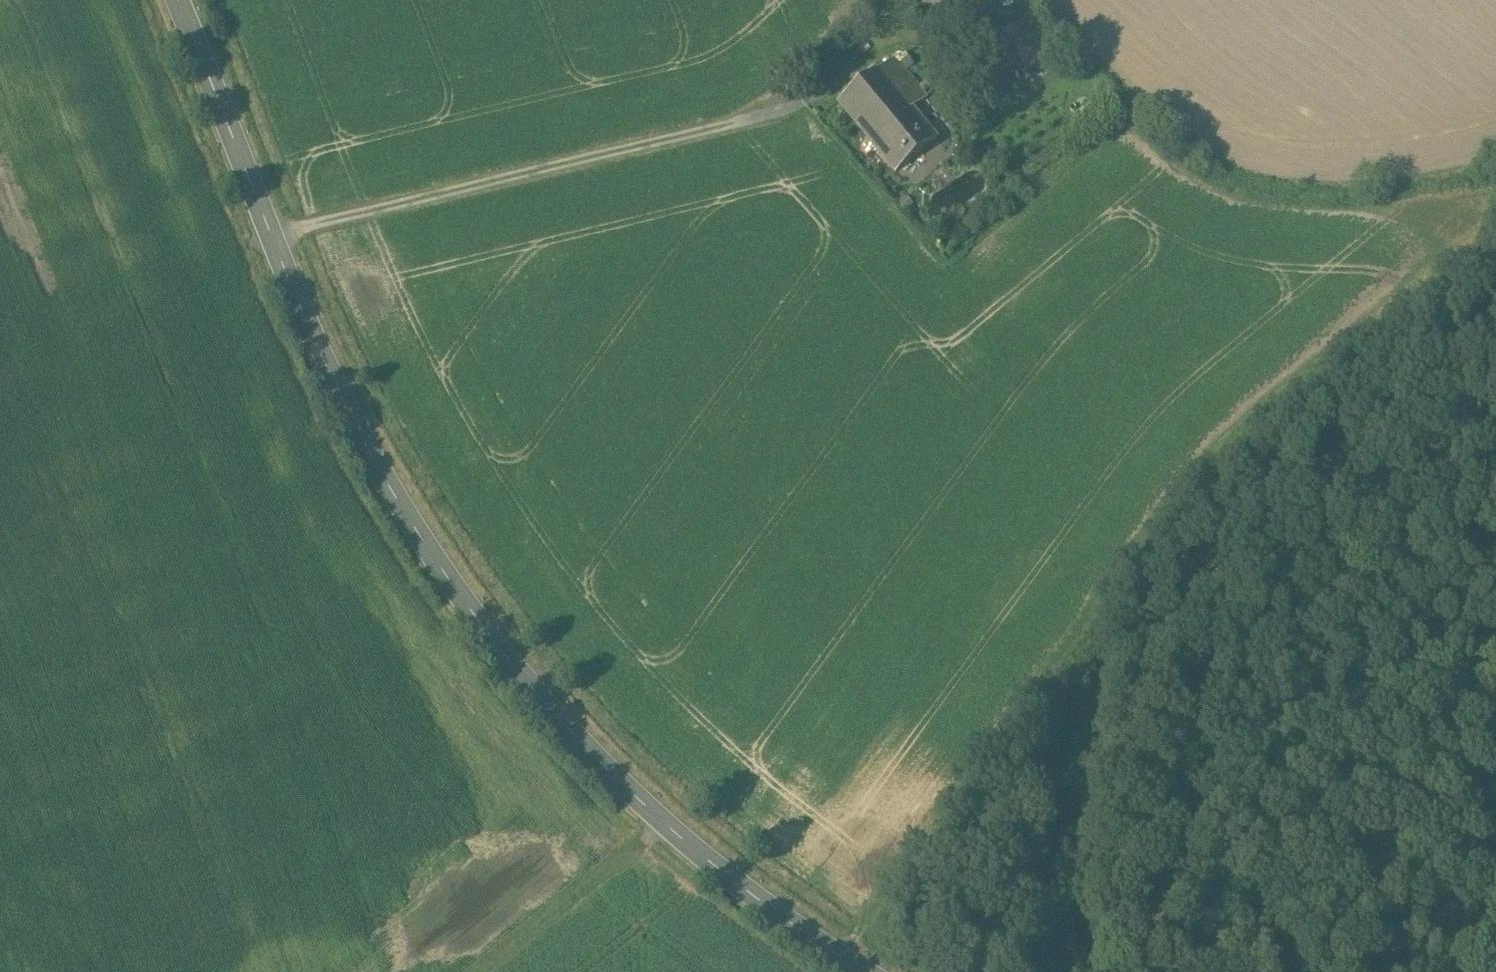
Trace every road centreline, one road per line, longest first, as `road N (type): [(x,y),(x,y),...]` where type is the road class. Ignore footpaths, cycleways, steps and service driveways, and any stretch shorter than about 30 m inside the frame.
road 1 (tertiary): [(178,0),(335,382),(450,581),(507,658),(634,795),(734,882),(864,971)]
road 2 (track): [(665,824),(479,971)]

